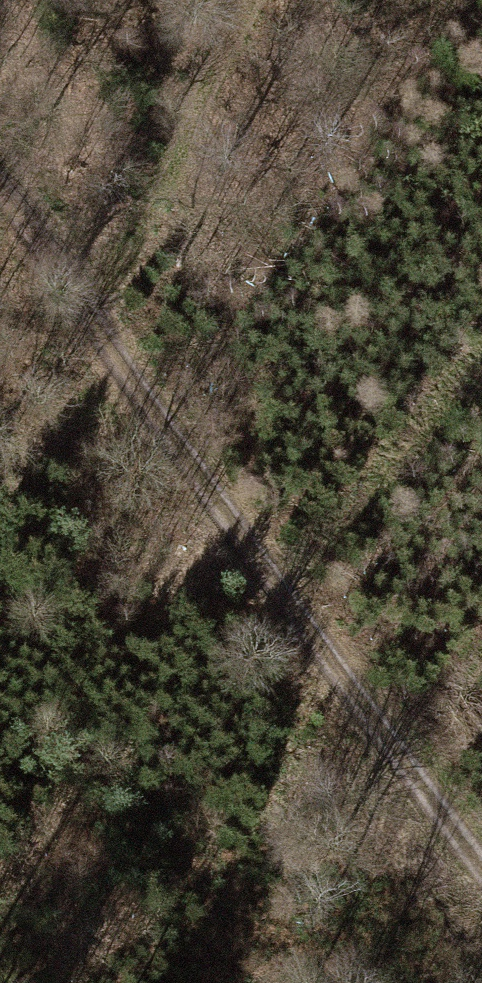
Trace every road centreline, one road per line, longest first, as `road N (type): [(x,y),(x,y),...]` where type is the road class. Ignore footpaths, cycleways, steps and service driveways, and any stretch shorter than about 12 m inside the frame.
road 1 (motorway): [(466,0),(412,982)]
road 2 (track): [(0,225),(160,462),(481,886)]

